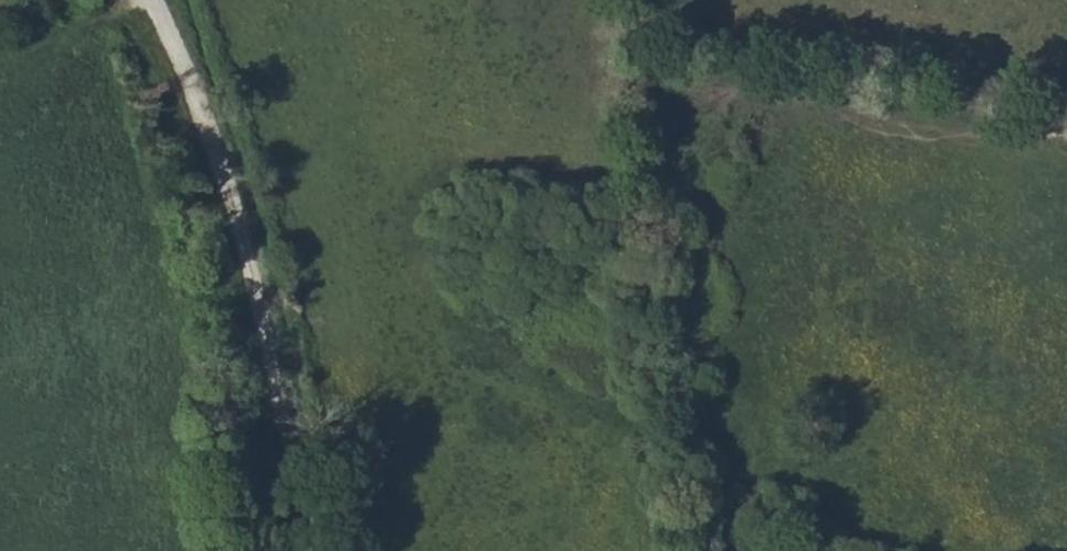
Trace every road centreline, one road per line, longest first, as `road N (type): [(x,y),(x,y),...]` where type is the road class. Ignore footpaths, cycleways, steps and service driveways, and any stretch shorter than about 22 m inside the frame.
road 1 (track): [(307,550),(220,175),(152,0)]

